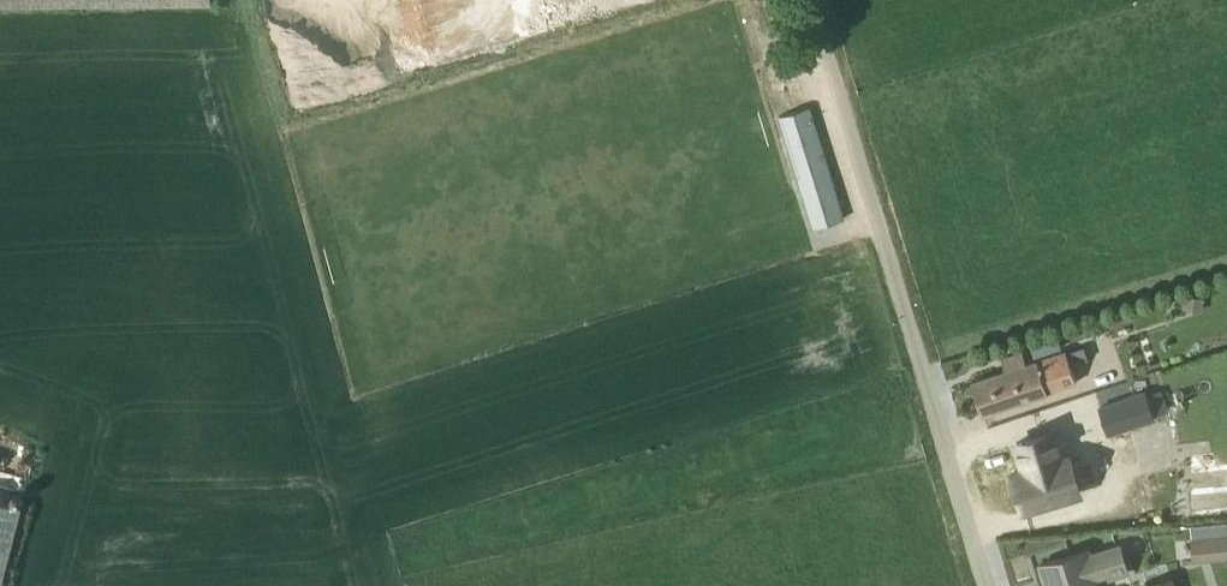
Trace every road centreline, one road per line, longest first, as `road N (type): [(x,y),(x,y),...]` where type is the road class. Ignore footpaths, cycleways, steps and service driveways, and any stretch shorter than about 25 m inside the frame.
road 1 (residential): [(813,0),(992,585)]

